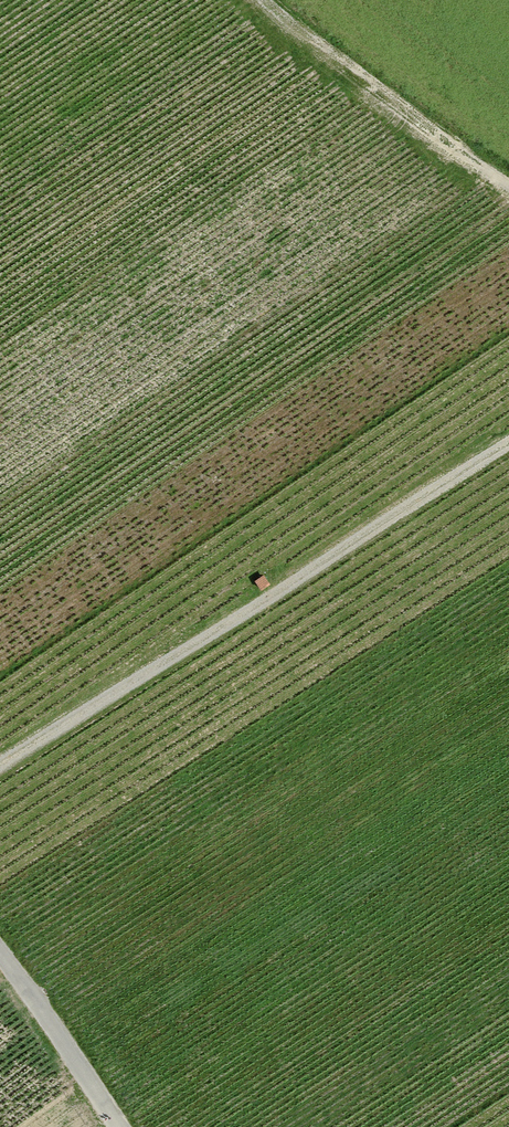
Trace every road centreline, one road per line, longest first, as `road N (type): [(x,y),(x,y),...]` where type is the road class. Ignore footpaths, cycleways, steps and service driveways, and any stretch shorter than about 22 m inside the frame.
road 1 (track): [(508,442),(0,765)]
road 2 (track): [(266,0),(508,181)]
road 3 (unclassified): [(0,953),(120,1126)]

